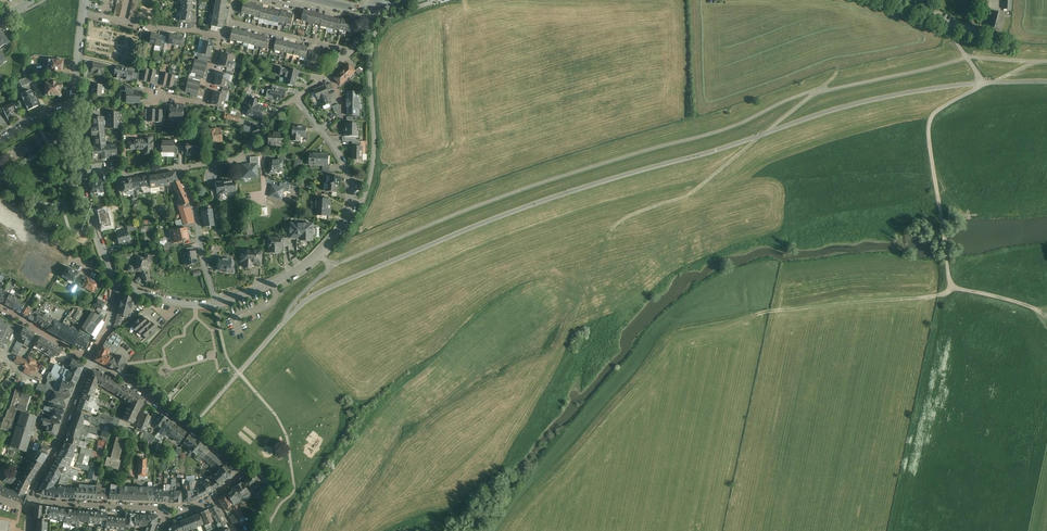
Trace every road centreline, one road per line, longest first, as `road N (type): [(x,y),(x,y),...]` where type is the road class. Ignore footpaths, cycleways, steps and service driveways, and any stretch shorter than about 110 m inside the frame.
road 1 (track): [(334,265),(504,196),(717,132),(820,88),(967,57),(1046,61)]
road 2 (track): [(565,345),(617,224),(694,191),(834,78),(840,62)]
road 3 (track): [(985,83),(938,111),(929,131),(949,279),(1044,317)]
road 4 (residential): [(296,99),(347,164),(350,209),(303,267),(217,303)]
road 5 (residential): [(111,264),(78,170),(74,105)]
road 6 (residential): [(31,499),(90,361)]
road 7 (residential): [(150,396),(230,461),(235,478),(215,498)]
road 8 (residential): [(171,518),(158,507),(31,499)]
road 9 (residential): [(178,168),(217,303)]
road 10 (residential): [(348,54),(231,22)]
road 11 (residential): [(221,34),(204,100),(153,93)]

